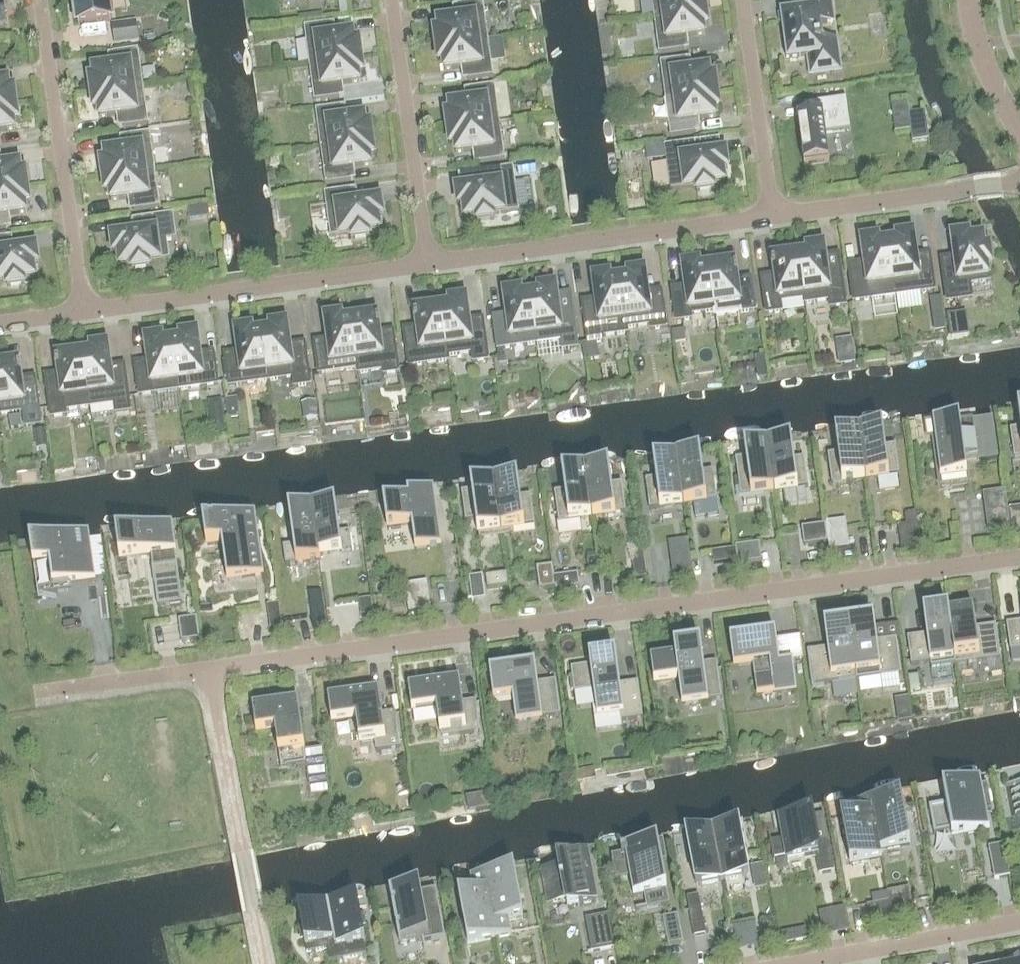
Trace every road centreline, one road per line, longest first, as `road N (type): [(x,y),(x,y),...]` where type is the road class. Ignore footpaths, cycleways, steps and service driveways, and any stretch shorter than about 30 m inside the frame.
road 1 (residential): [(213,668),(1019,555)]
road 2 (residential): [(427,262),(771,212)]
road 3 (residential): [(83,309),(427,262)]
road 4 (residential): [(37,3),(83,309)]
road 5 (residential): [(269,963),(213,668)]
road 6 (residential): [(395,0),(427,262)]
road 7 (residential): [(771,212),(1019,179)]
road 8 (residential): [(1019,926),(806,963)]
road 9 (residential): [(745,0),(771,212)]
road 10 (residential): [(36,695),(213,668)]
road 11 (residential): [(968,0),(982,58),(1019,133)]

